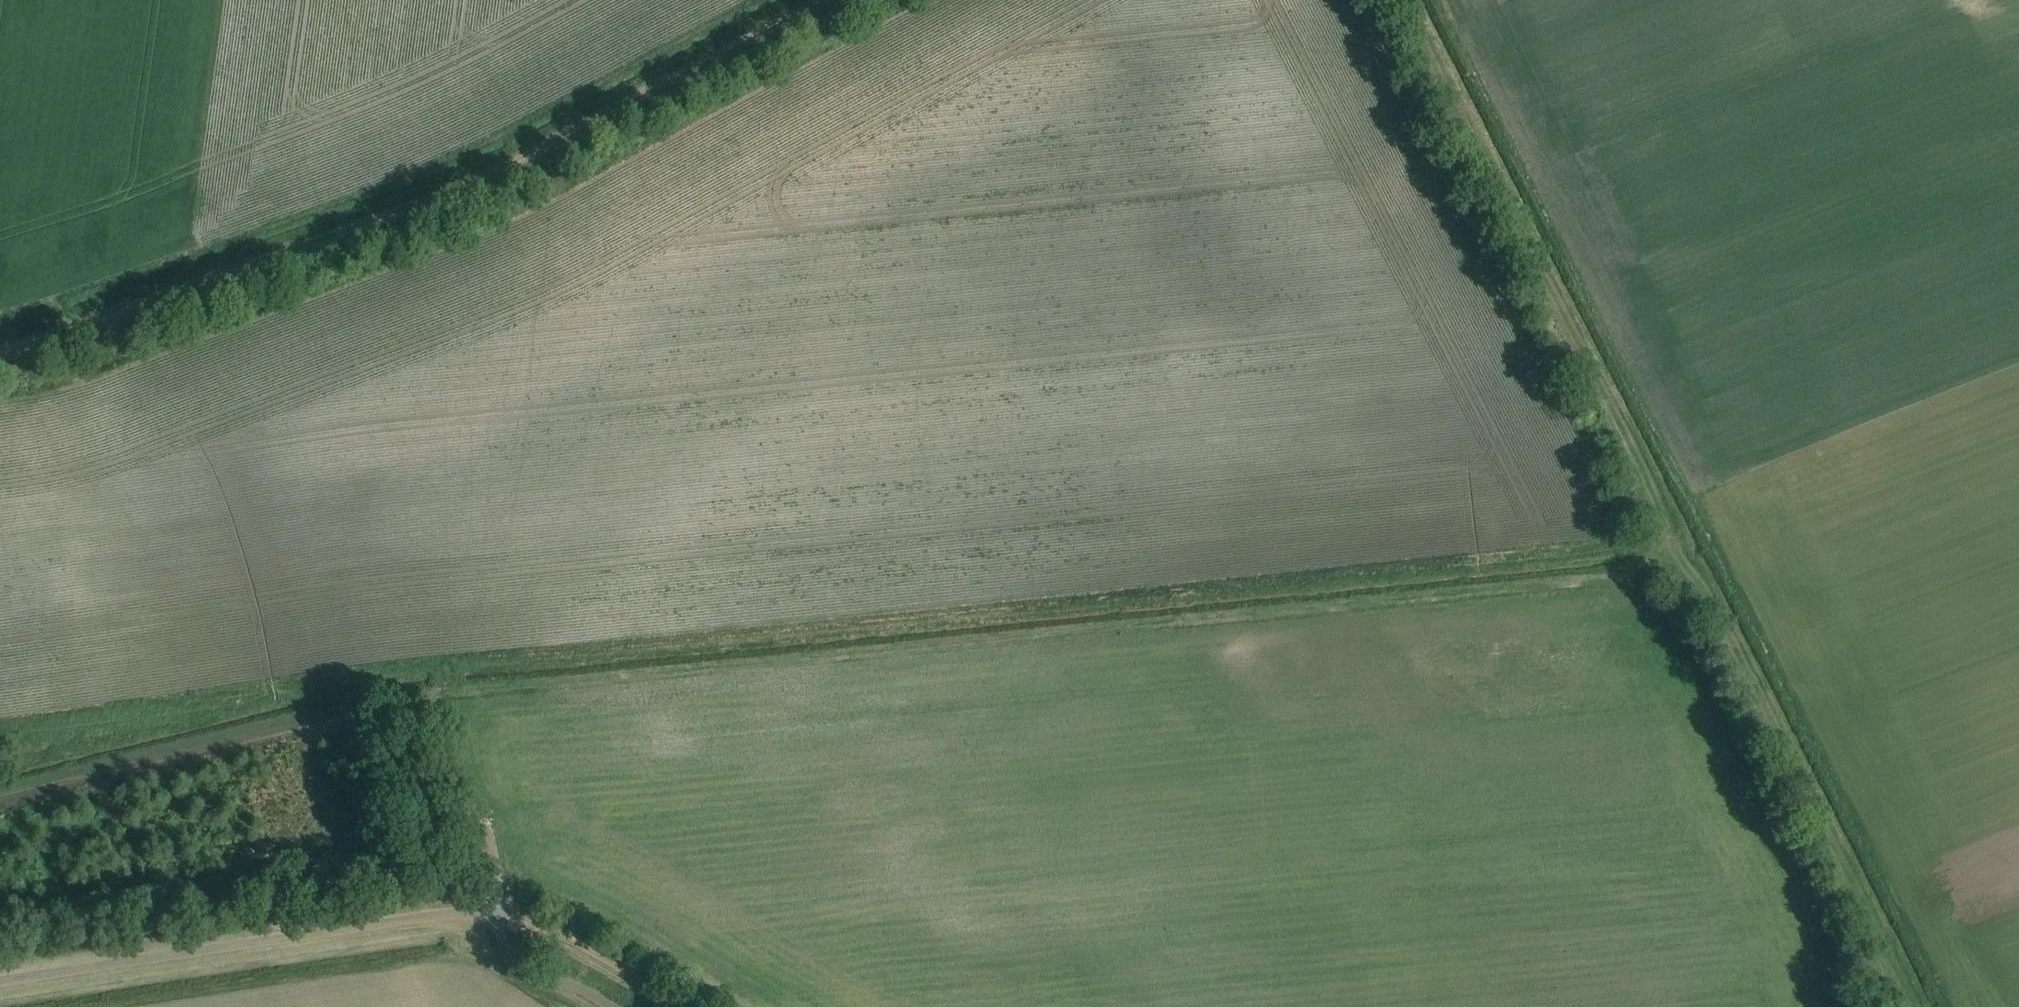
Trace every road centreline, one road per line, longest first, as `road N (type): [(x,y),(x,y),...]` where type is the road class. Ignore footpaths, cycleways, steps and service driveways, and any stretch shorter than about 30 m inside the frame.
road 1 (track): [(0,350),(133,311),(432,199),(833,0)]
road 2 (unclassified): [(0,981),(491,909)]
road 3 (track): [(669,1006),(491,909)]

